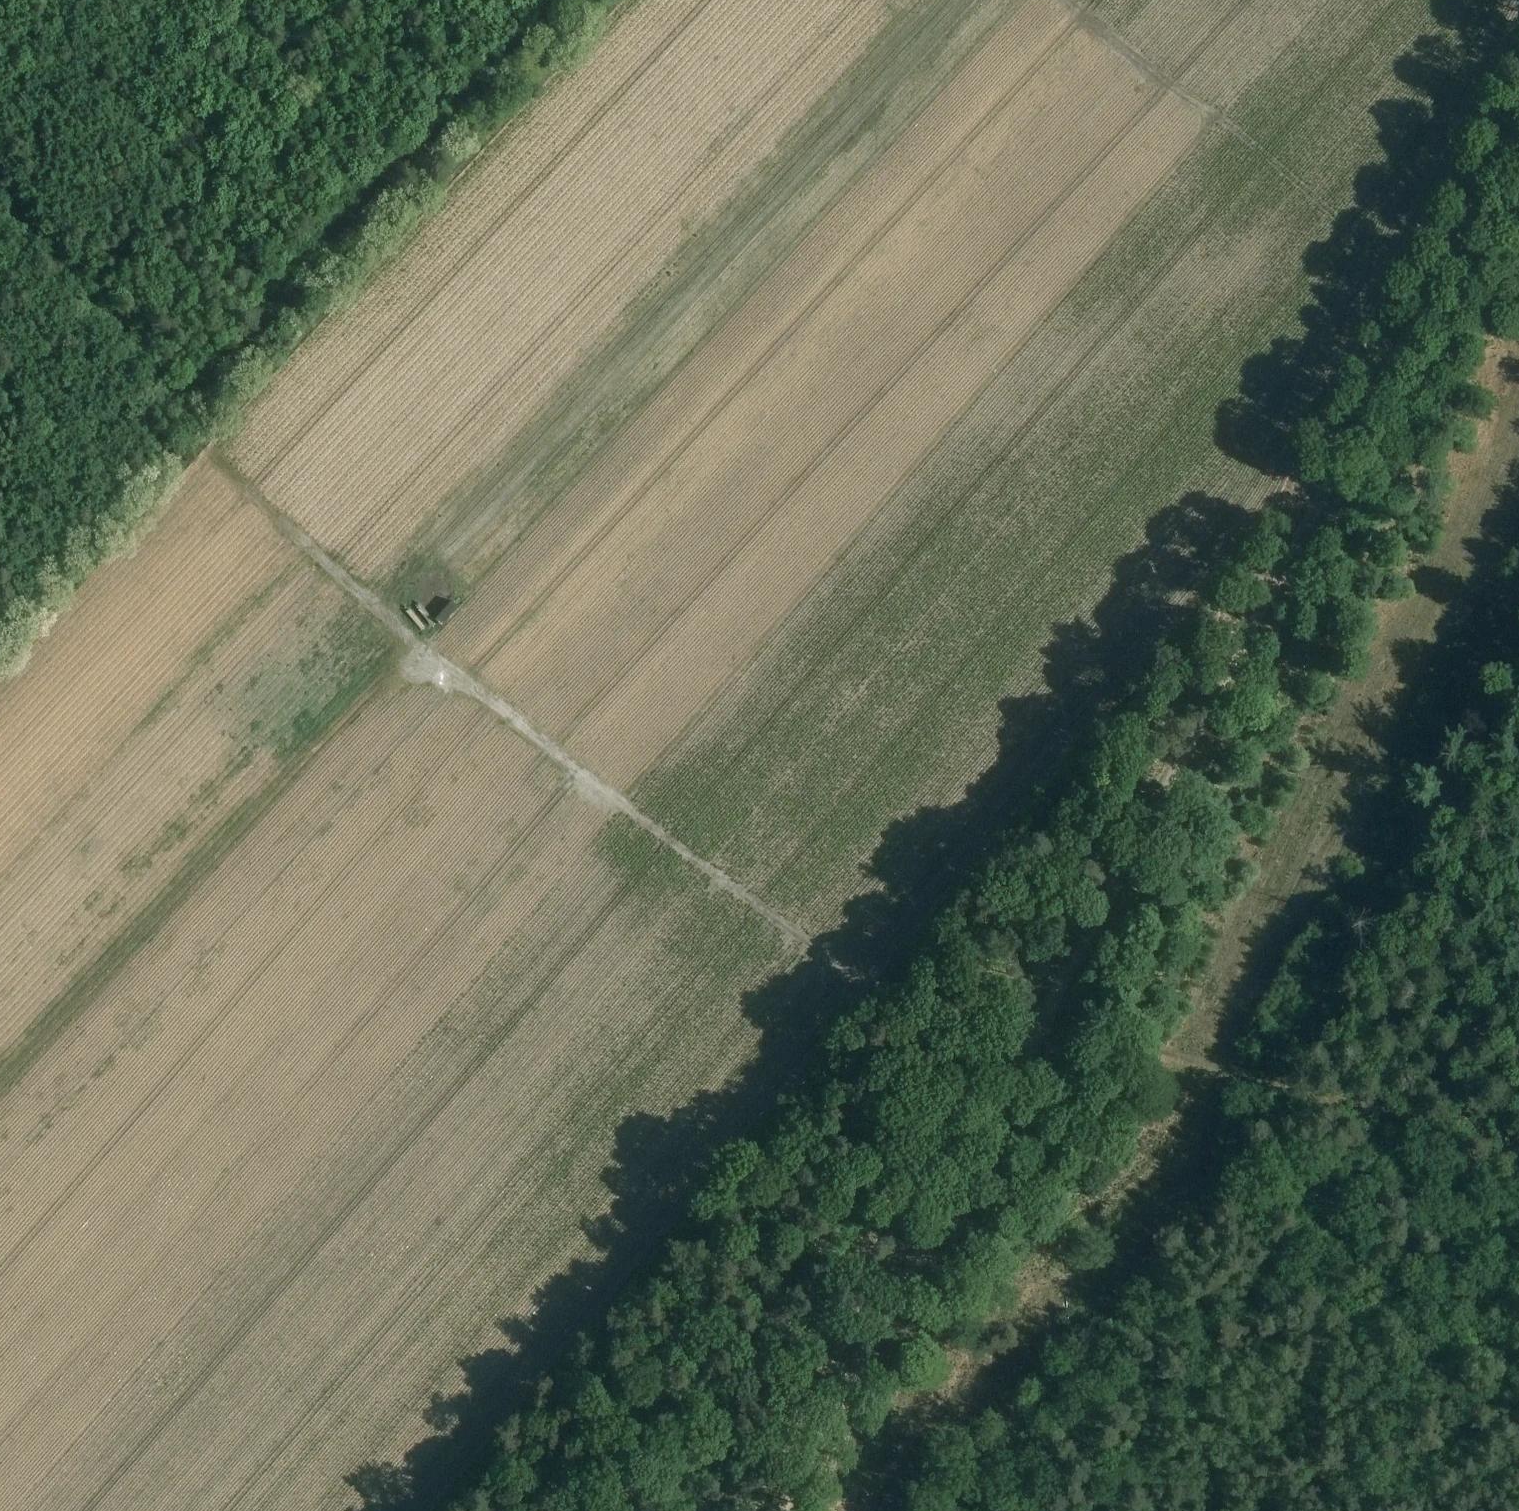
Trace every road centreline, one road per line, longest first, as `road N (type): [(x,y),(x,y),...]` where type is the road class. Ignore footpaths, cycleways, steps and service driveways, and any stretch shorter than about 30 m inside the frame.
road 1 (track): [(1040,1020),(1518,142)]
road 2 (track): [(785,1510),(1040,1020)]
road 3 (track): [(1518,1135),(1040,1020)]

